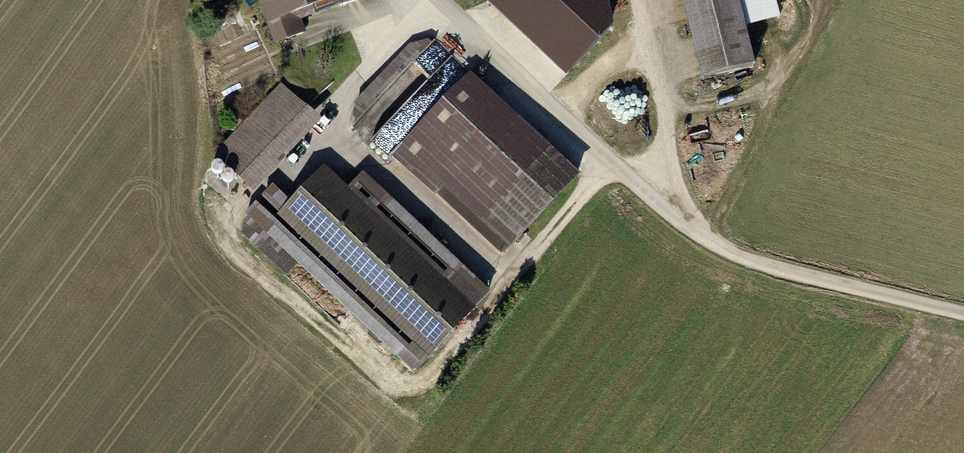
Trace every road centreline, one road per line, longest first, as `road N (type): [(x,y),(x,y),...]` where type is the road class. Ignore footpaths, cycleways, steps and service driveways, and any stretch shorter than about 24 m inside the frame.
road 1 (track): [(435,0),(343,98),(343,141),(512,280),(611,161)]
road 2 (track): [(218,234),(395,390),(431,387),(512,280)]
road 3 (track): [(665,202),(753,263),(963,315)]
road 4 (track): [(442,0),(665,202)]
road 5 (track): [(665,202),(671,136),(637,0)]

